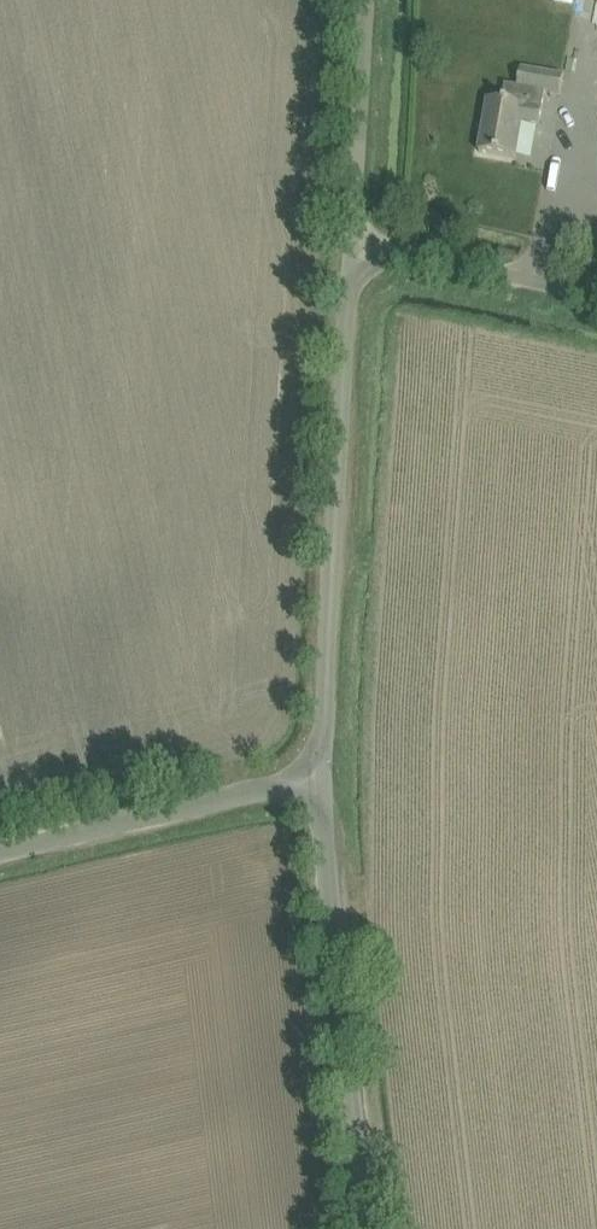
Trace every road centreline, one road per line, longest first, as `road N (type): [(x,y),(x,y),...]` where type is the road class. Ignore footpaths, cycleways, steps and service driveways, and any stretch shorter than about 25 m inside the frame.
road 1 (unclassified): [(331,782),(331,631),(353,245)]
road 2 (unclassified): [(367,1228),(332,868),(331,782)]
road 3 (unclassified): [(0,856),(331,782)]
road 4 (unclassified): [(596,297),(353,245)]
road 5 (unclassified): [(353,245),(363,0)]

